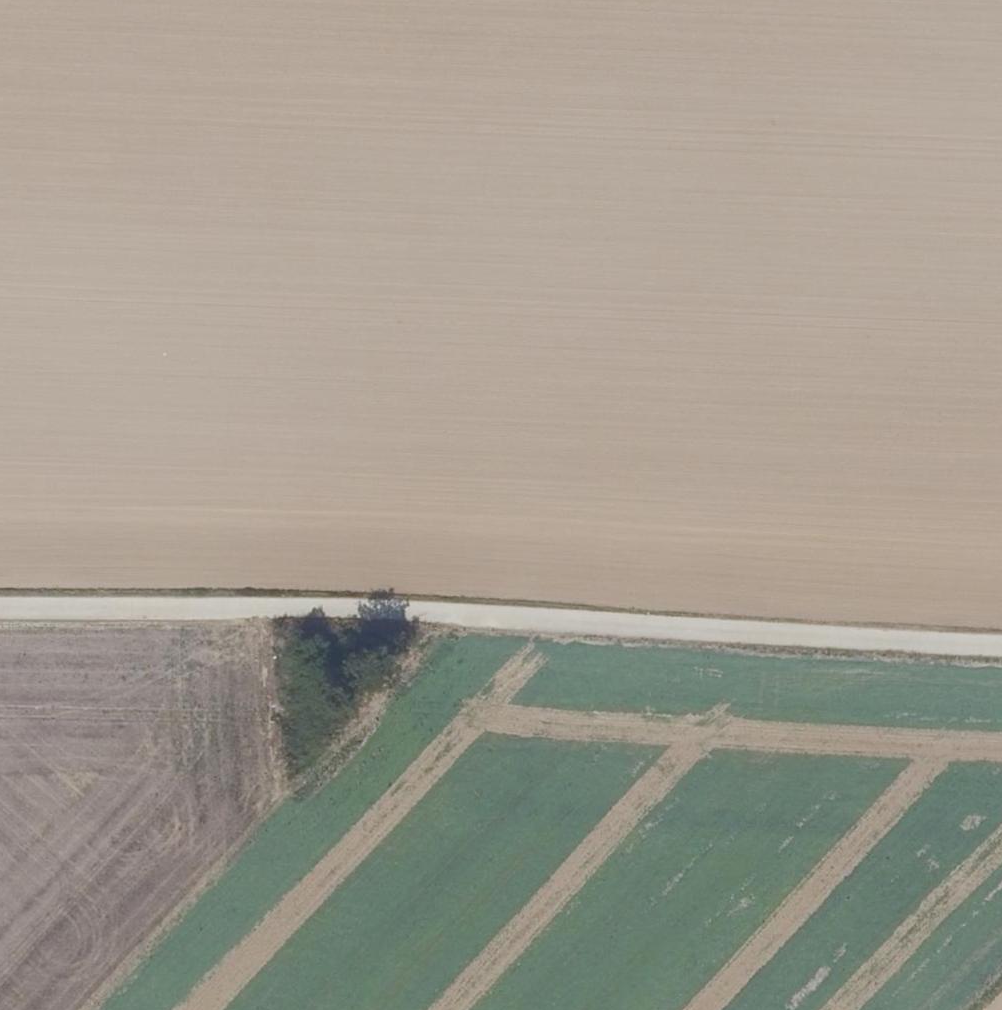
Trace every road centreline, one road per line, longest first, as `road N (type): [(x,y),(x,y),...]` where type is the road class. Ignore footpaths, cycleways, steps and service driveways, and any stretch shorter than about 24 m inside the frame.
road 1 (track): [(0,609),(457,618),(1001,647)]

